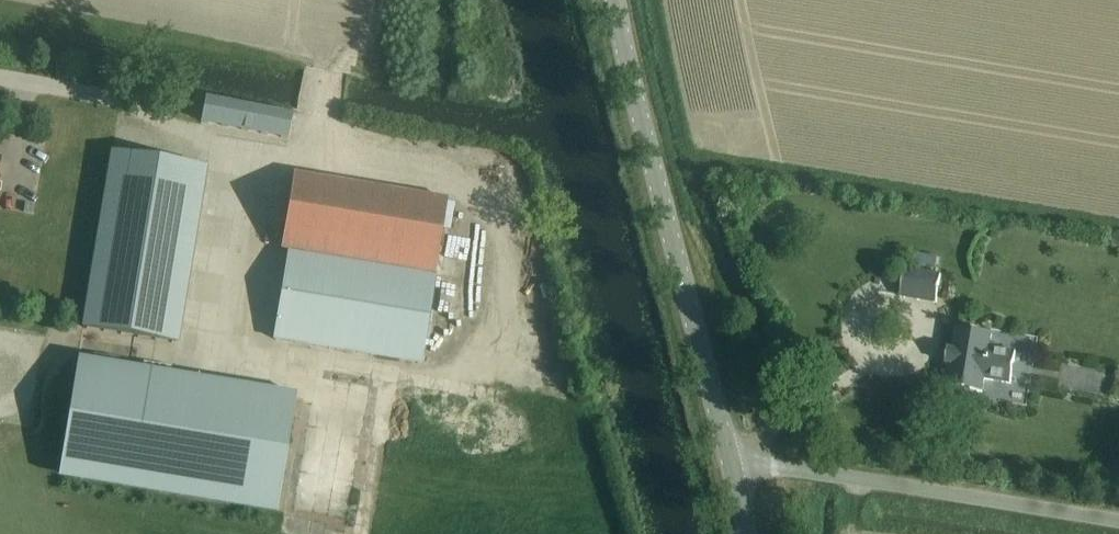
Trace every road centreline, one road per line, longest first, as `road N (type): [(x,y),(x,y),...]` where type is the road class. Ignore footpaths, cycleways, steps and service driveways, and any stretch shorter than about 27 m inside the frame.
road 1 (tertiary): [(727,457),(615,0)]
road 2 (unclassified): [(1118,521),(727,457)]
road 3 (track): [(313,156),(335,70),(373,32),(377,0)]

